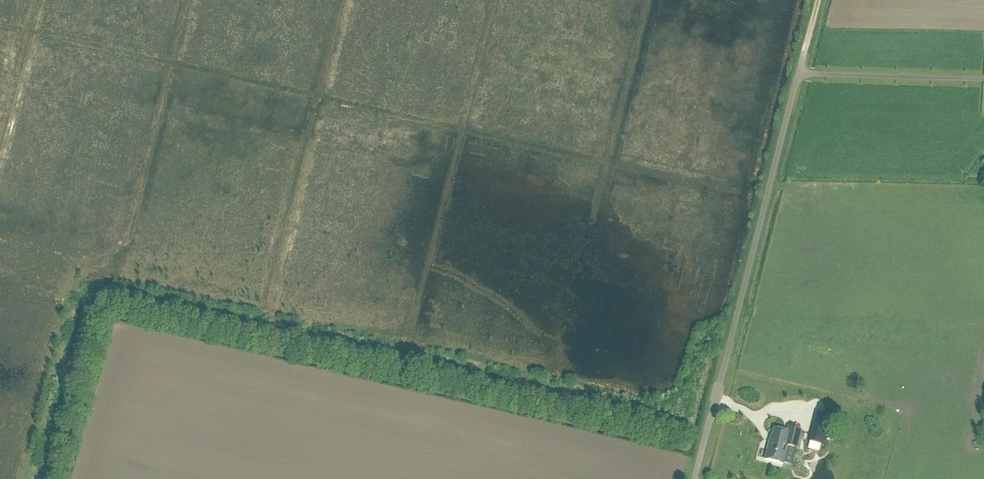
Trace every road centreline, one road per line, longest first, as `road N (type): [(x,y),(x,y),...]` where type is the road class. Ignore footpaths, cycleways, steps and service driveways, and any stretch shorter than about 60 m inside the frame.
road 1 (track): [(818,0),(704,439)]

